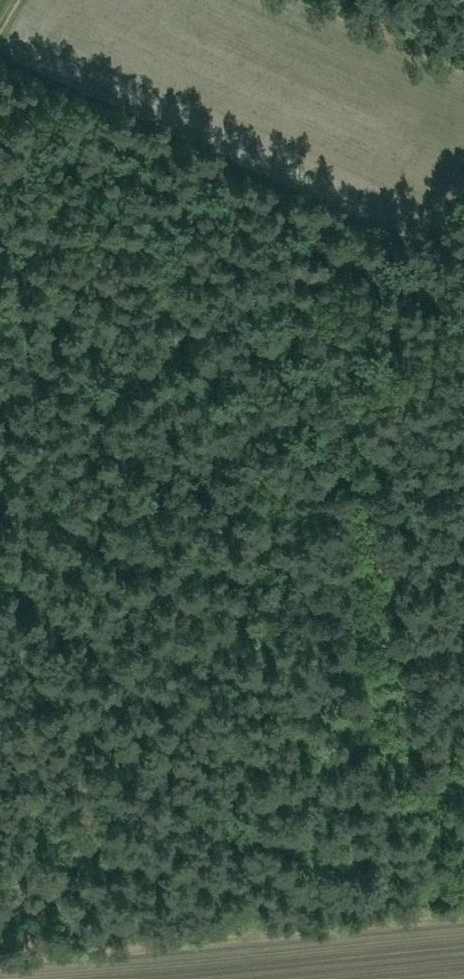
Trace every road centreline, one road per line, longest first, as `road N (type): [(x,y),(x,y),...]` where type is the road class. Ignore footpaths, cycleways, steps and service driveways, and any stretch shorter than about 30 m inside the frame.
road 1 (track): [(463,914),(205,933)]

